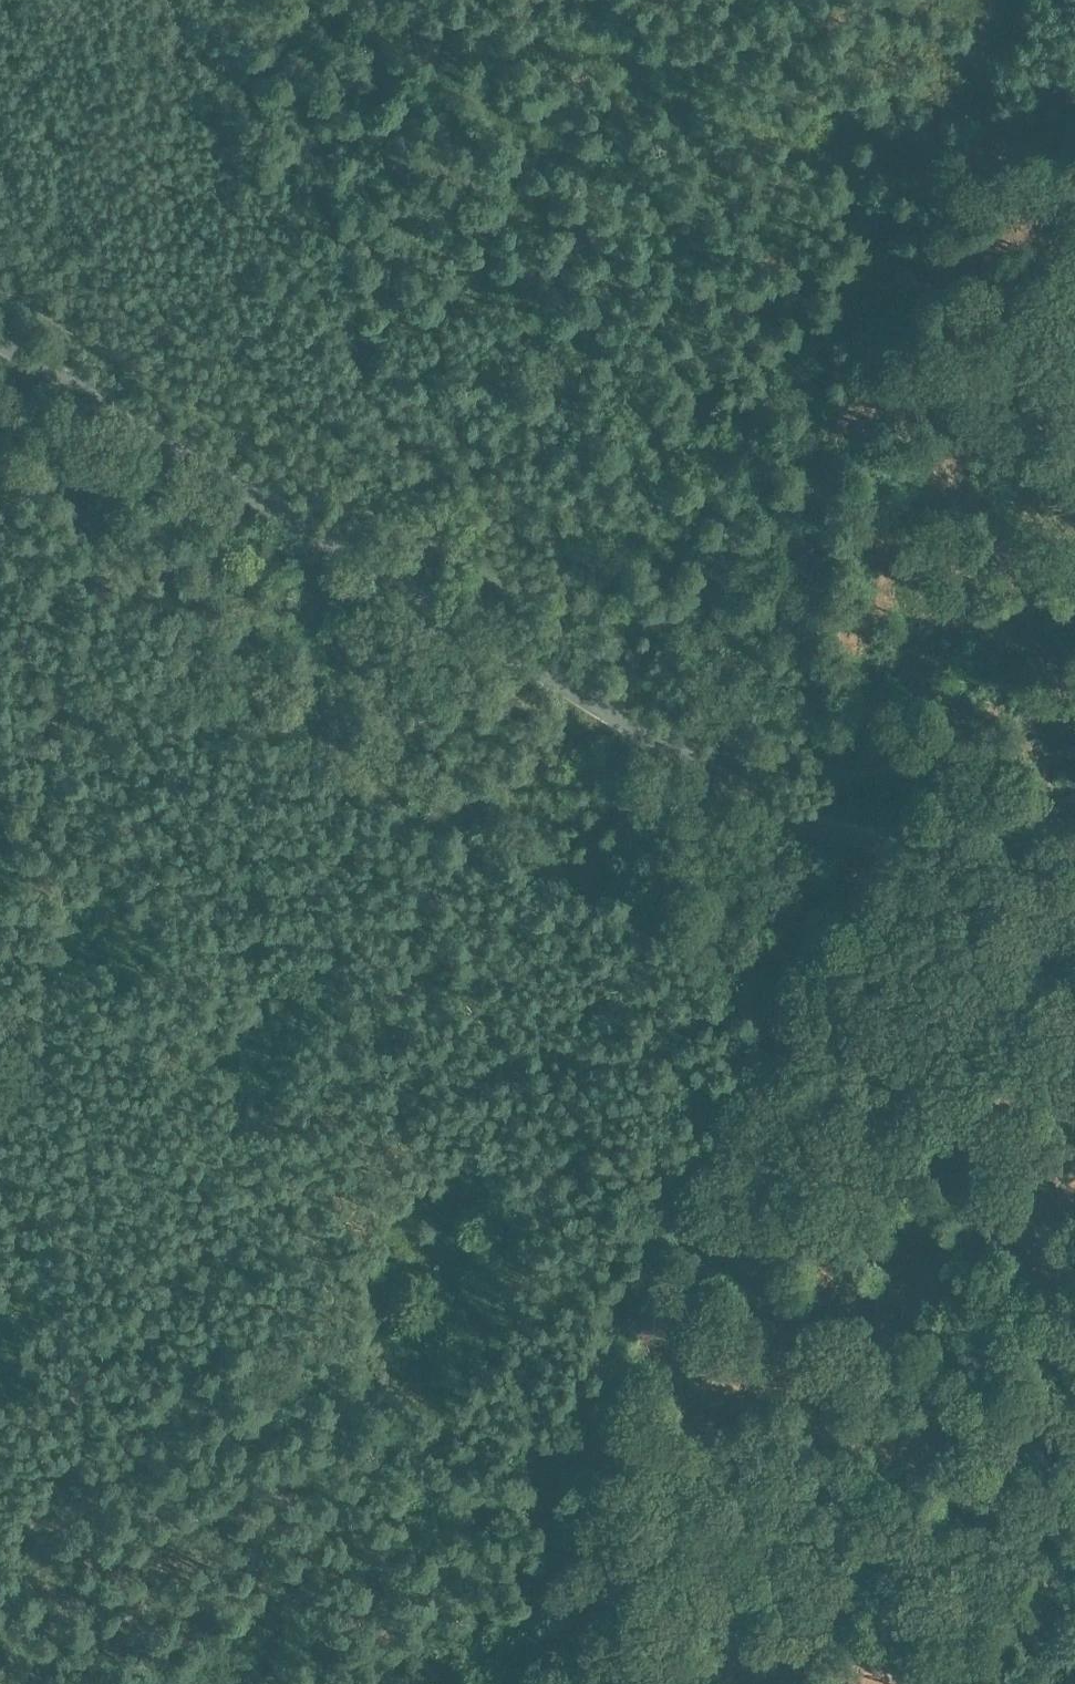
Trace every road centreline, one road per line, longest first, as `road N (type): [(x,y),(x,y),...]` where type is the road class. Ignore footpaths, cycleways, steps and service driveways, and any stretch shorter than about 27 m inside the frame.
road 1 (tertiary): [(1074,806),(884,840),(784,813),(0,340)]

